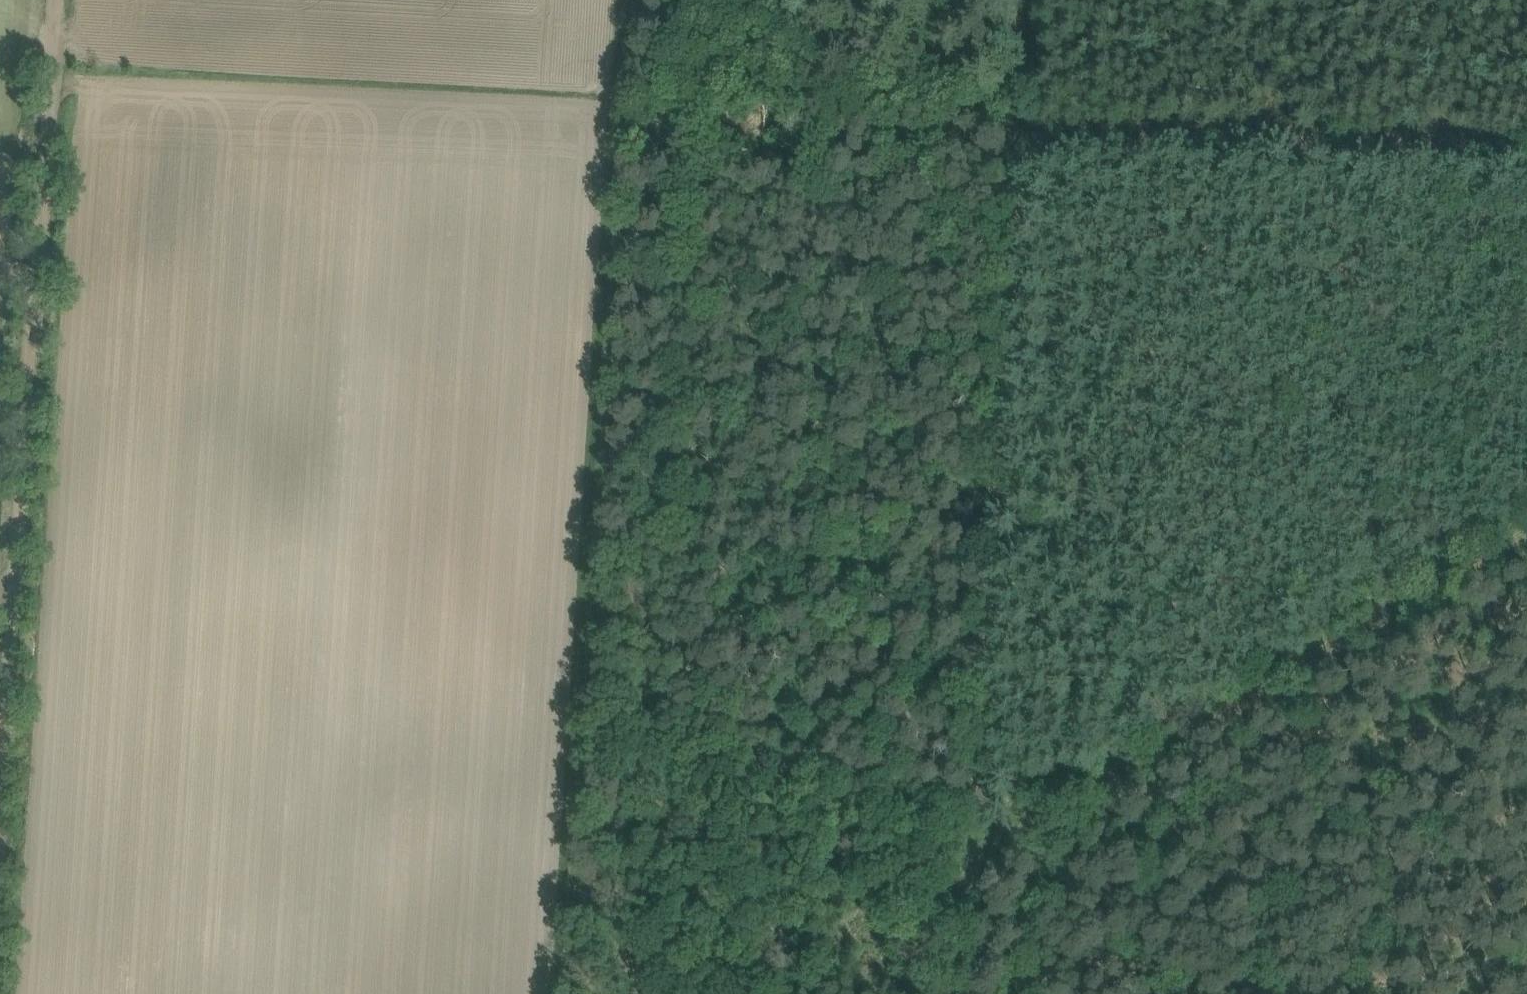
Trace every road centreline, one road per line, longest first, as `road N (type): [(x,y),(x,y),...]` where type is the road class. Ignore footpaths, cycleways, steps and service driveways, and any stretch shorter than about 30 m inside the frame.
road 1 (track): [(0,685),(41,0)]

